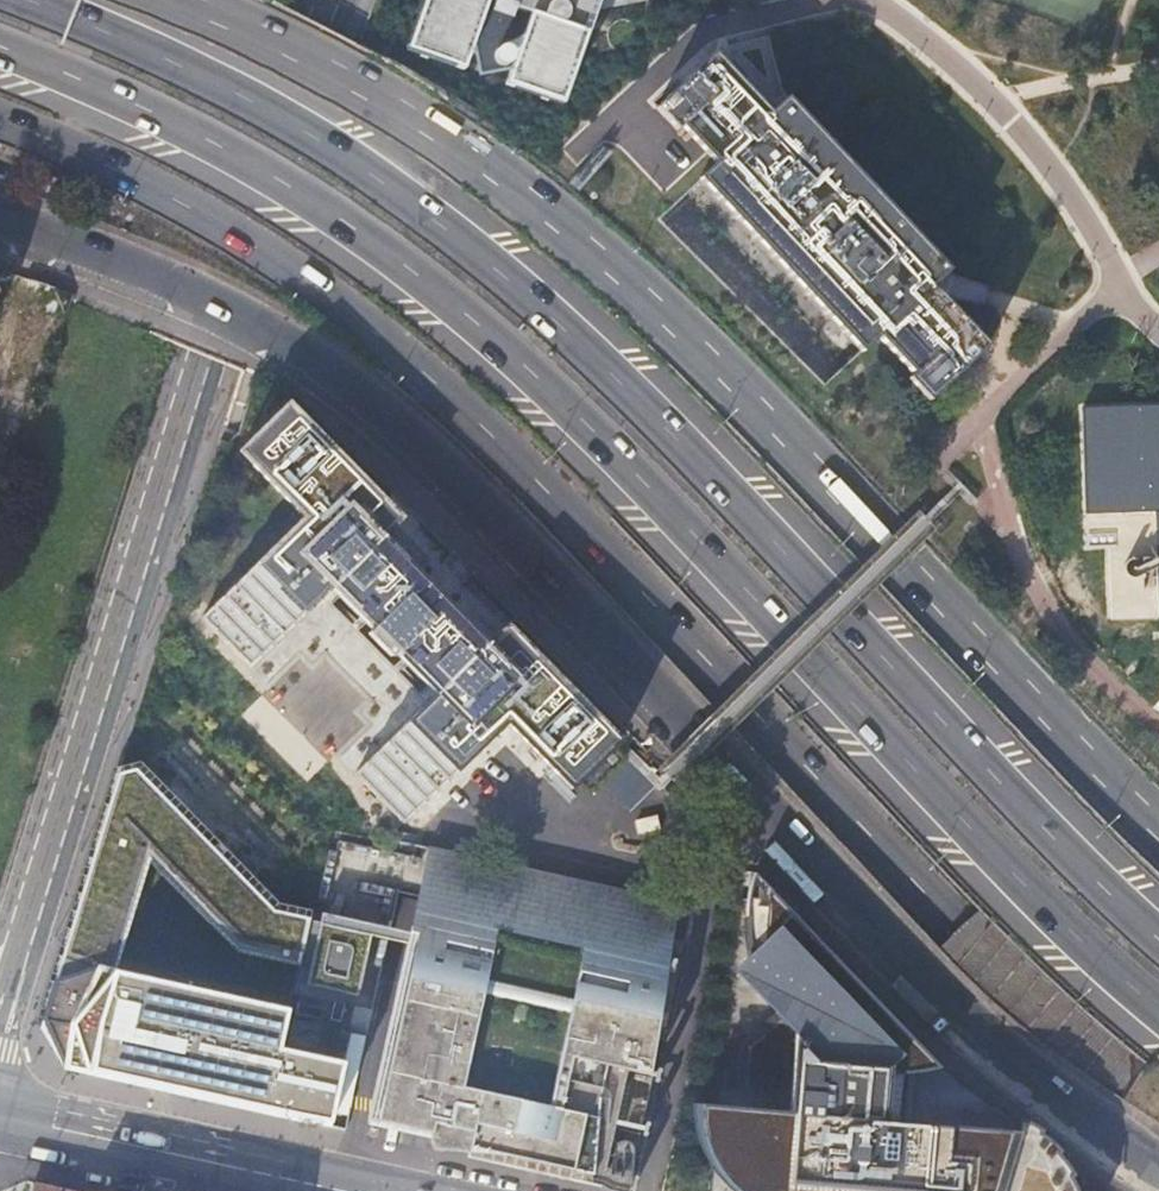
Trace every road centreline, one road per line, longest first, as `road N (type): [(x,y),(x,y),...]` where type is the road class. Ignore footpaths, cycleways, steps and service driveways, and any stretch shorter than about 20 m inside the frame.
road 1 (trunk): [(0,52),(122,98),(217,145),(309,197),(445,295),(792,636),(1059,921),(1158,1008)]
road 2 (secondary): [(0,217),(79,243),(334,367),(435,457),(979,1035),(1158,1167)]
road 3 (trunk): [(1158,948),(835,598),(392,187),(236,92),(8,0)]
road 4 (motorway): [(370,323),(601,545),(956,930),(1158,1096)]
road 5 (residential): [(0,1002),(202,353),(329,0)]
road 6 (motorway): [(1158,826),(730,380),(473,160)]
road 7 (motorway): [(0,123),(229,226),(370,323)]
road 8 (secondary): [(336,1190),(0,1118)]
road 9 (motorway): [(473,160),(350,78),(174,0)]

